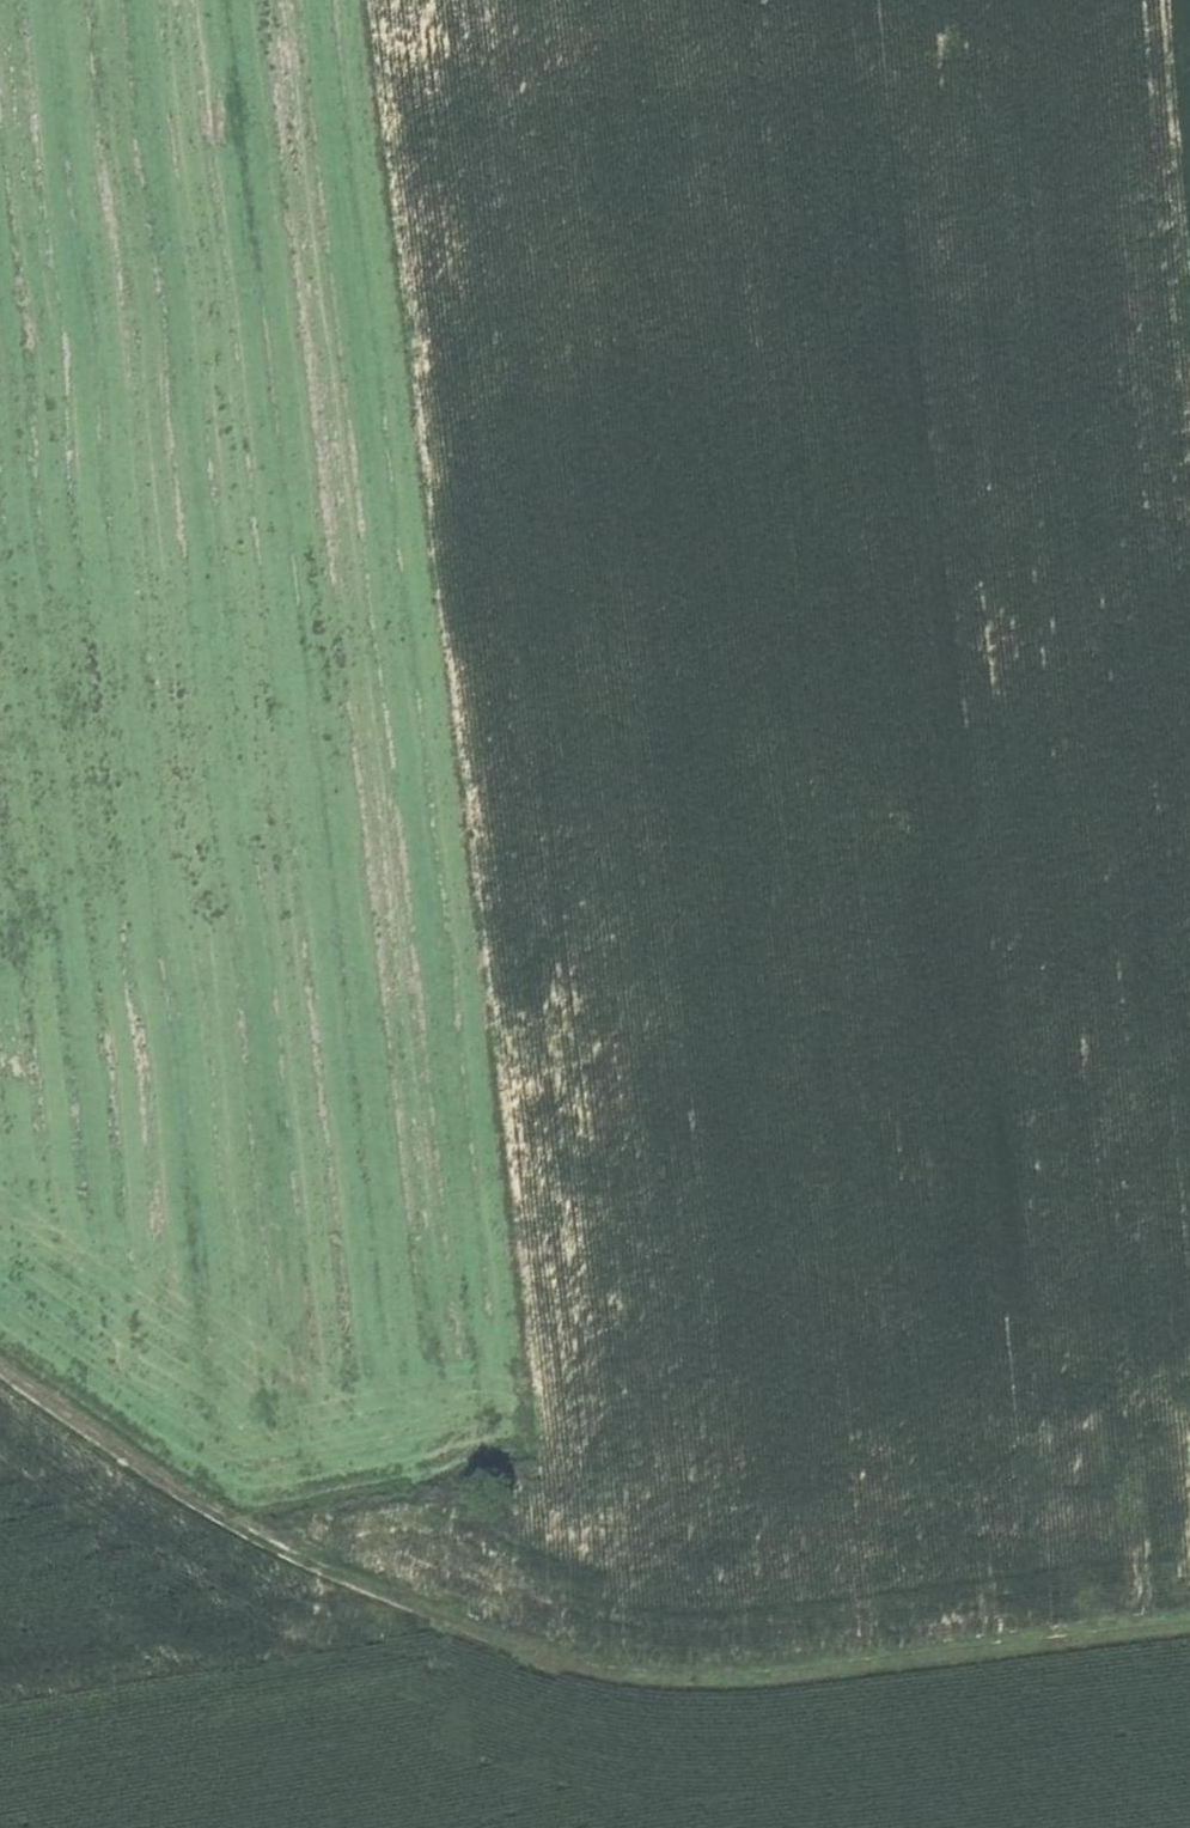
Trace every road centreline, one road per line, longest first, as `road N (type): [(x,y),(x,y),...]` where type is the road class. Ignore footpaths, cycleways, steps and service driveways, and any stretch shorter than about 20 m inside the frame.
road 1 (track): [(0,1370),(182,1497),(381,1601),(544,1655),(651,1675),(723,1675),(1189,1616)]

